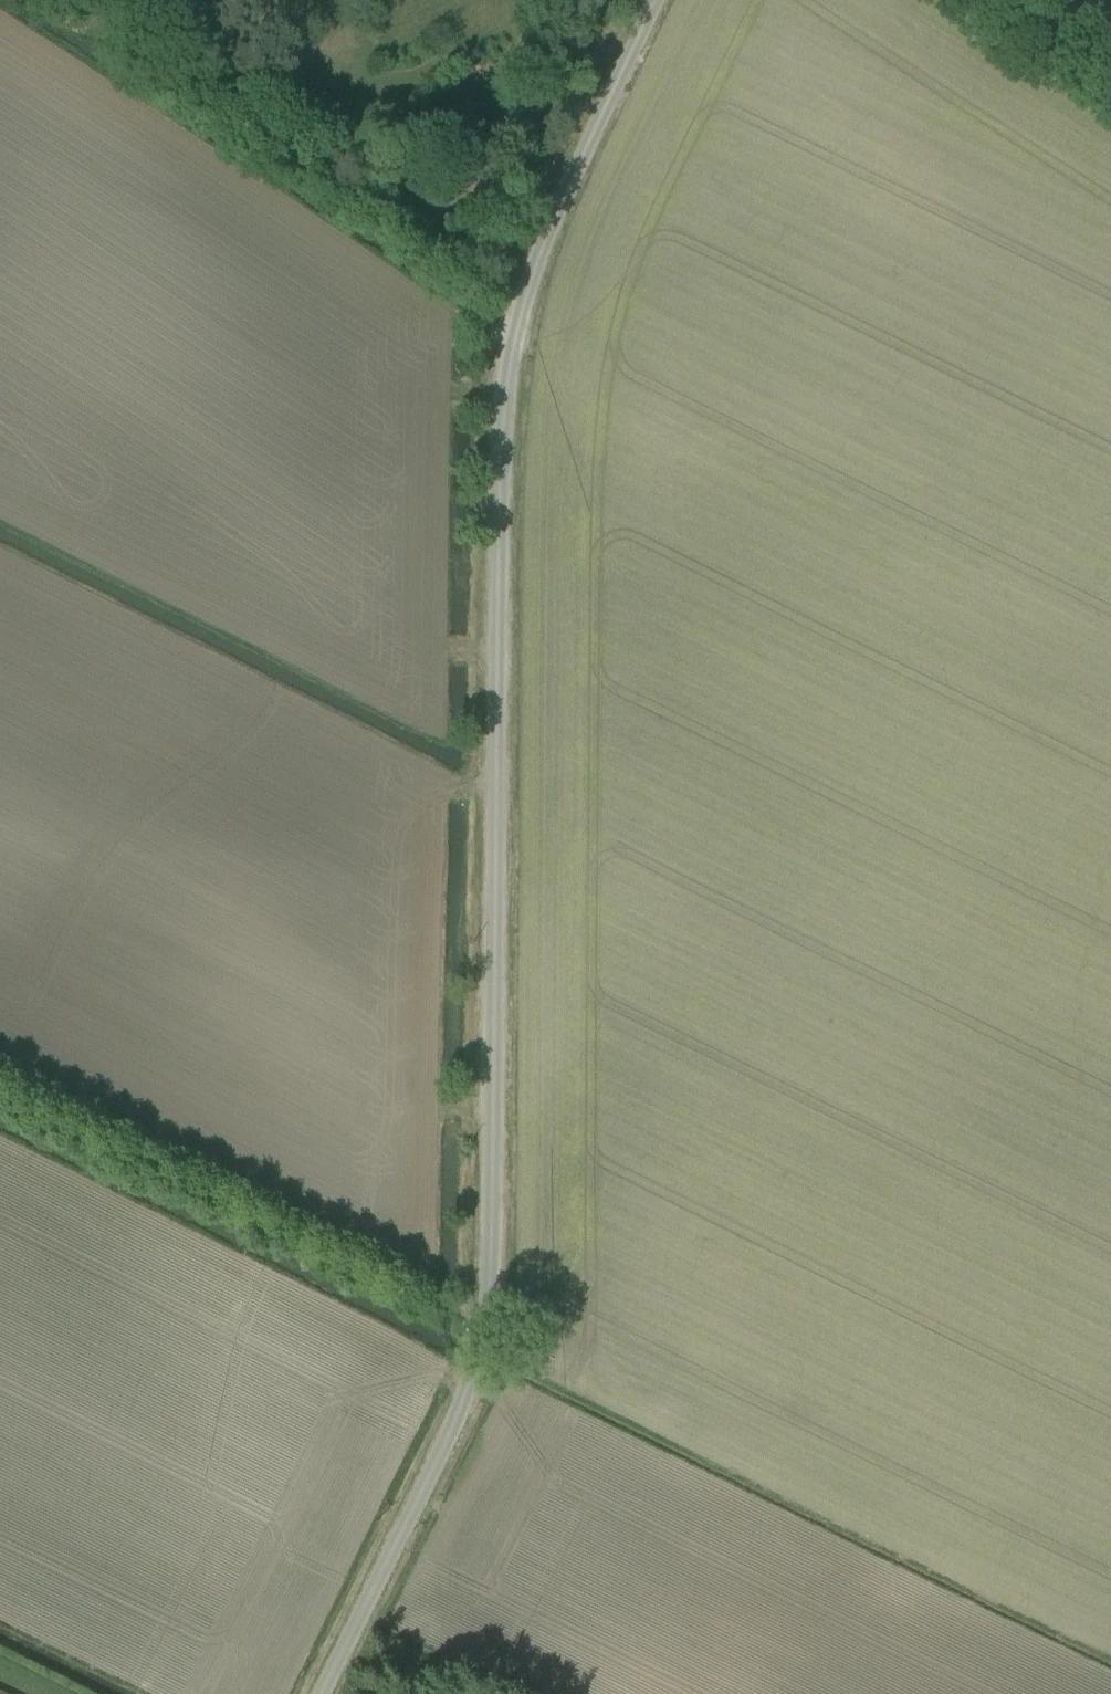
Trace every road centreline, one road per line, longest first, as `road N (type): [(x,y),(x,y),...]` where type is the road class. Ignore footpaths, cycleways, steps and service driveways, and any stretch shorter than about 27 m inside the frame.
road 1 (unclassified): [(319,1693),(443,1450),(478,1351)]
road 2 (track): [(996,0),(1110,76)]

